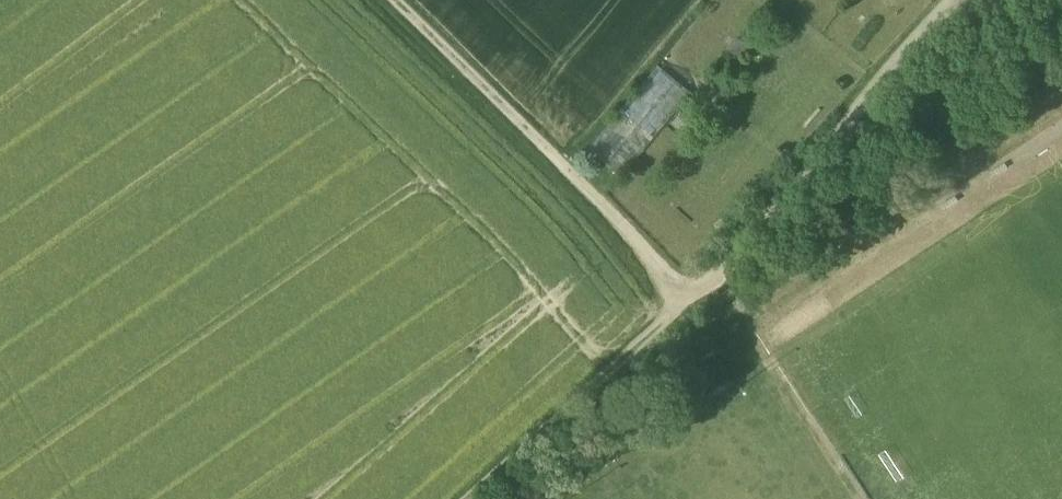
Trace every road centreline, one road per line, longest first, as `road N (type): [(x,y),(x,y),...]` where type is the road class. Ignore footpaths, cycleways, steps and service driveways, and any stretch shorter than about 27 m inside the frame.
road 1 (track): [(471,498),(737,257),(960,0)]
road 2 (track): [(689,300),(393,0)]

